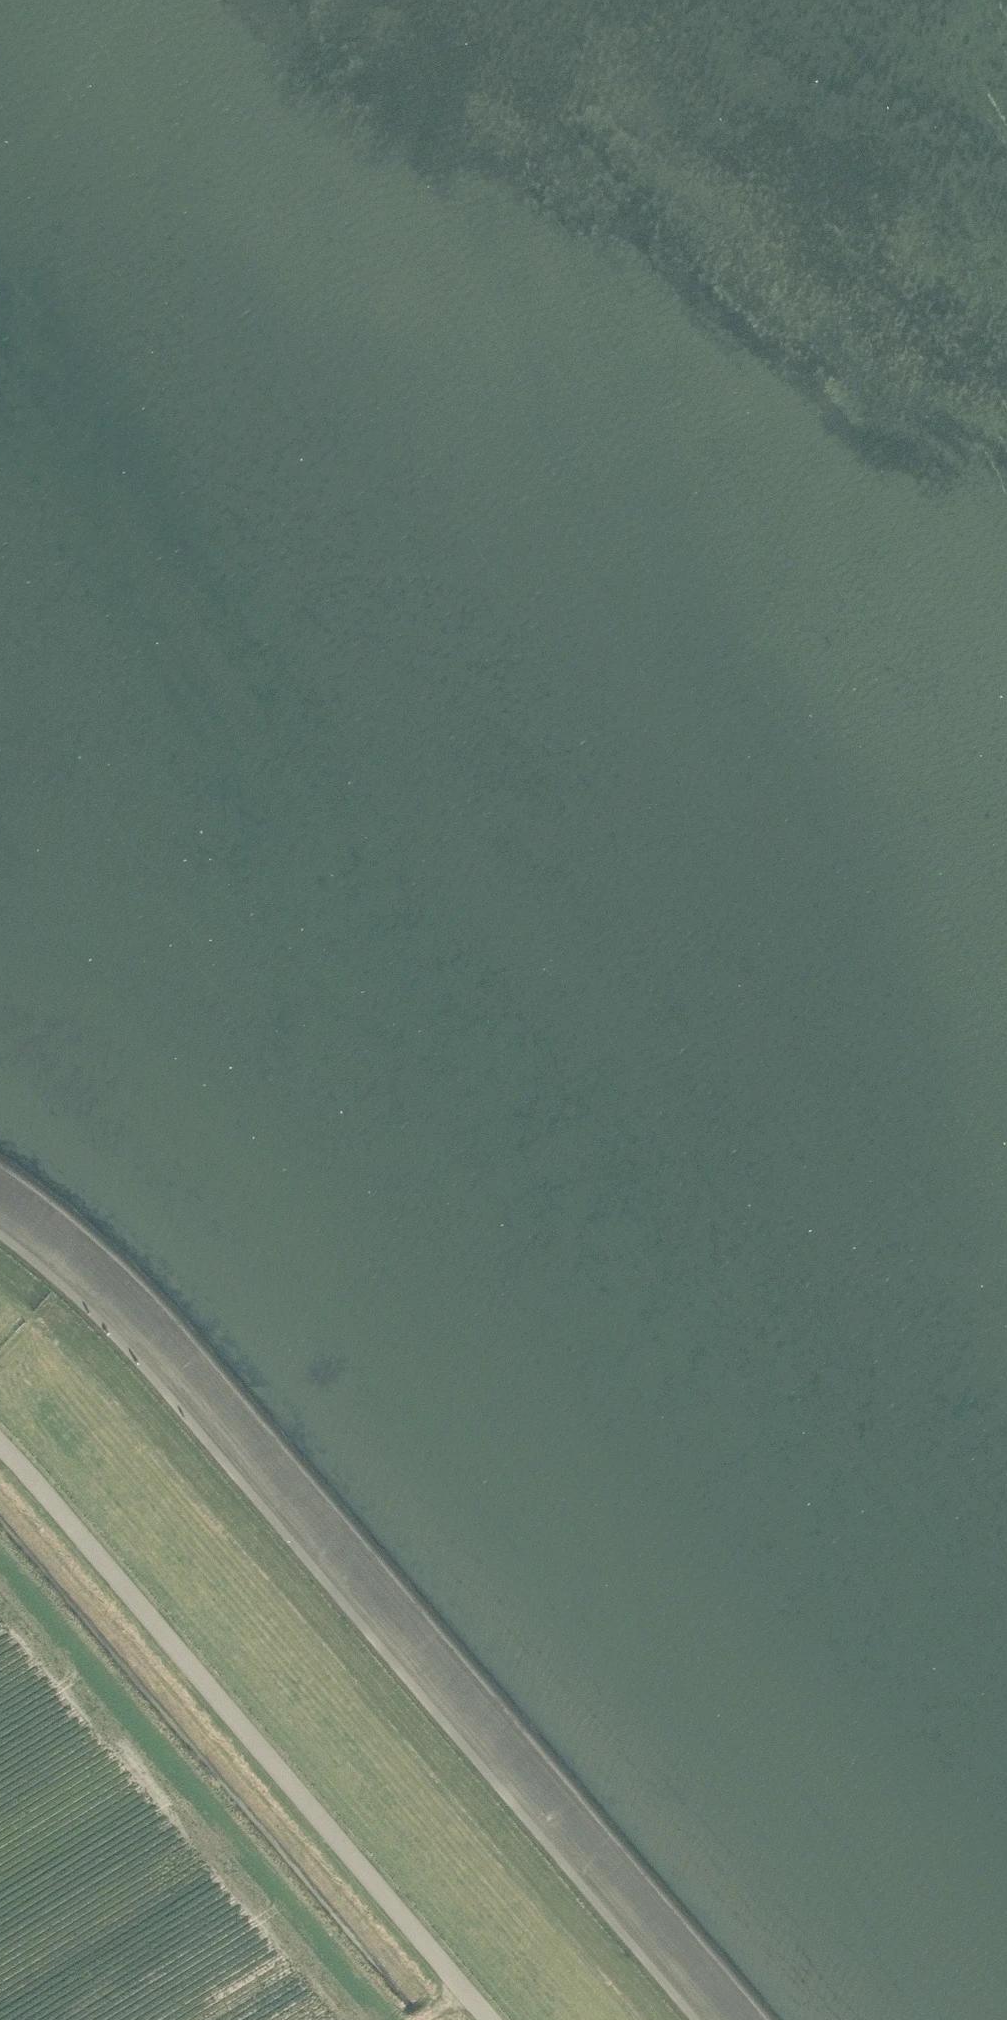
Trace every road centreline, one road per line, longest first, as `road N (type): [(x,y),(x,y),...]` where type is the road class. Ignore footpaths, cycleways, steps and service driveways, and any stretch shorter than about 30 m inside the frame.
road 1 (unclassified): [(491,2019),(0,1441)]

